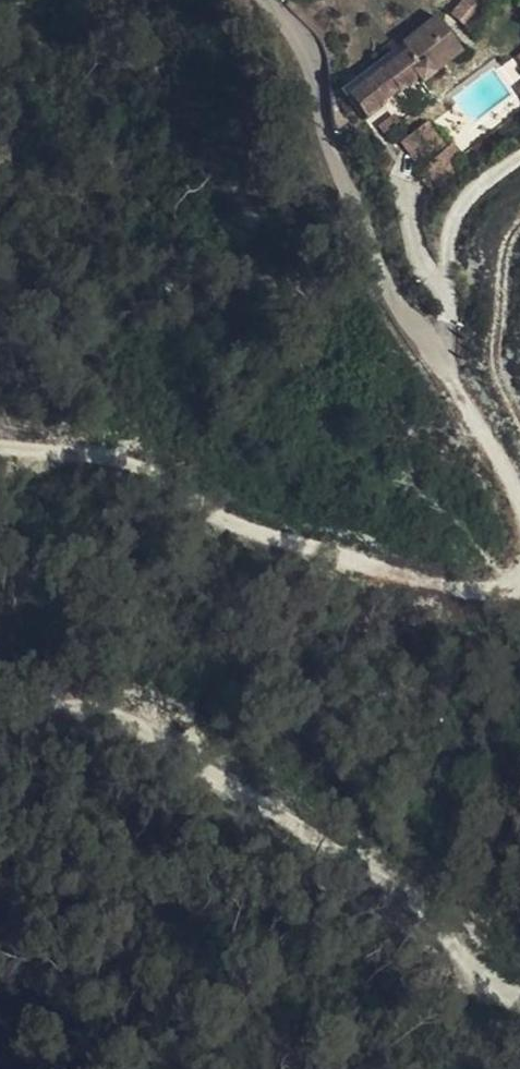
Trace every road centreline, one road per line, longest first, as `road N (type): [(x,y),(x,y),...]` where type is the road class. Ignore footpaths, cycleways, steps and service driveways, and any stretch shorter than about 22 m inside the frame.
road 1 (track): [(519,988),(294,816),(118,713),(67,715),(15,741),(0,759)]
road 2 (track): [(0,449),(116,467),(333,551),(475,582),(509,581),(519,571)]
road 3 (track): [(519,503),(448,378)]

